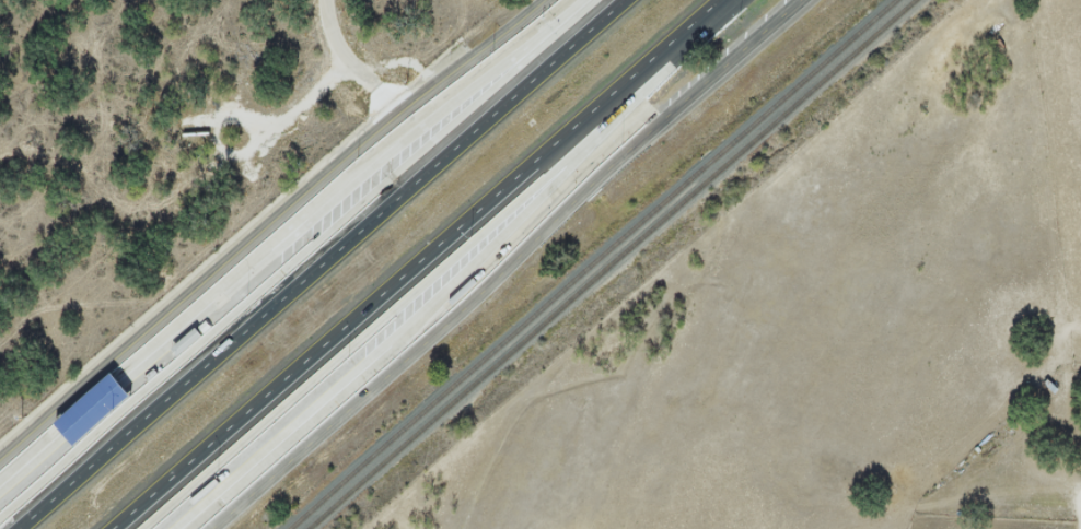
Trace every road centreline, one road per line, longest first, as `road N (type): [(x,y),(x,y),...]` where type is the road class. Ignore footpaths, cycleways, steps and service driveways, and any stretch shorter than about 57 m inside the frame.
road 1 (motorway): [(115,528),(721,0)]
road 2 (motorway): [(625,0),(20,528)]
road 3 (tertiary): [(215,528),(798,0)]
road 4 (tertiary): [(545,0),(324,176),(0,461)]
road 5 (track): [(416,102),(332,25),(327,0)]

